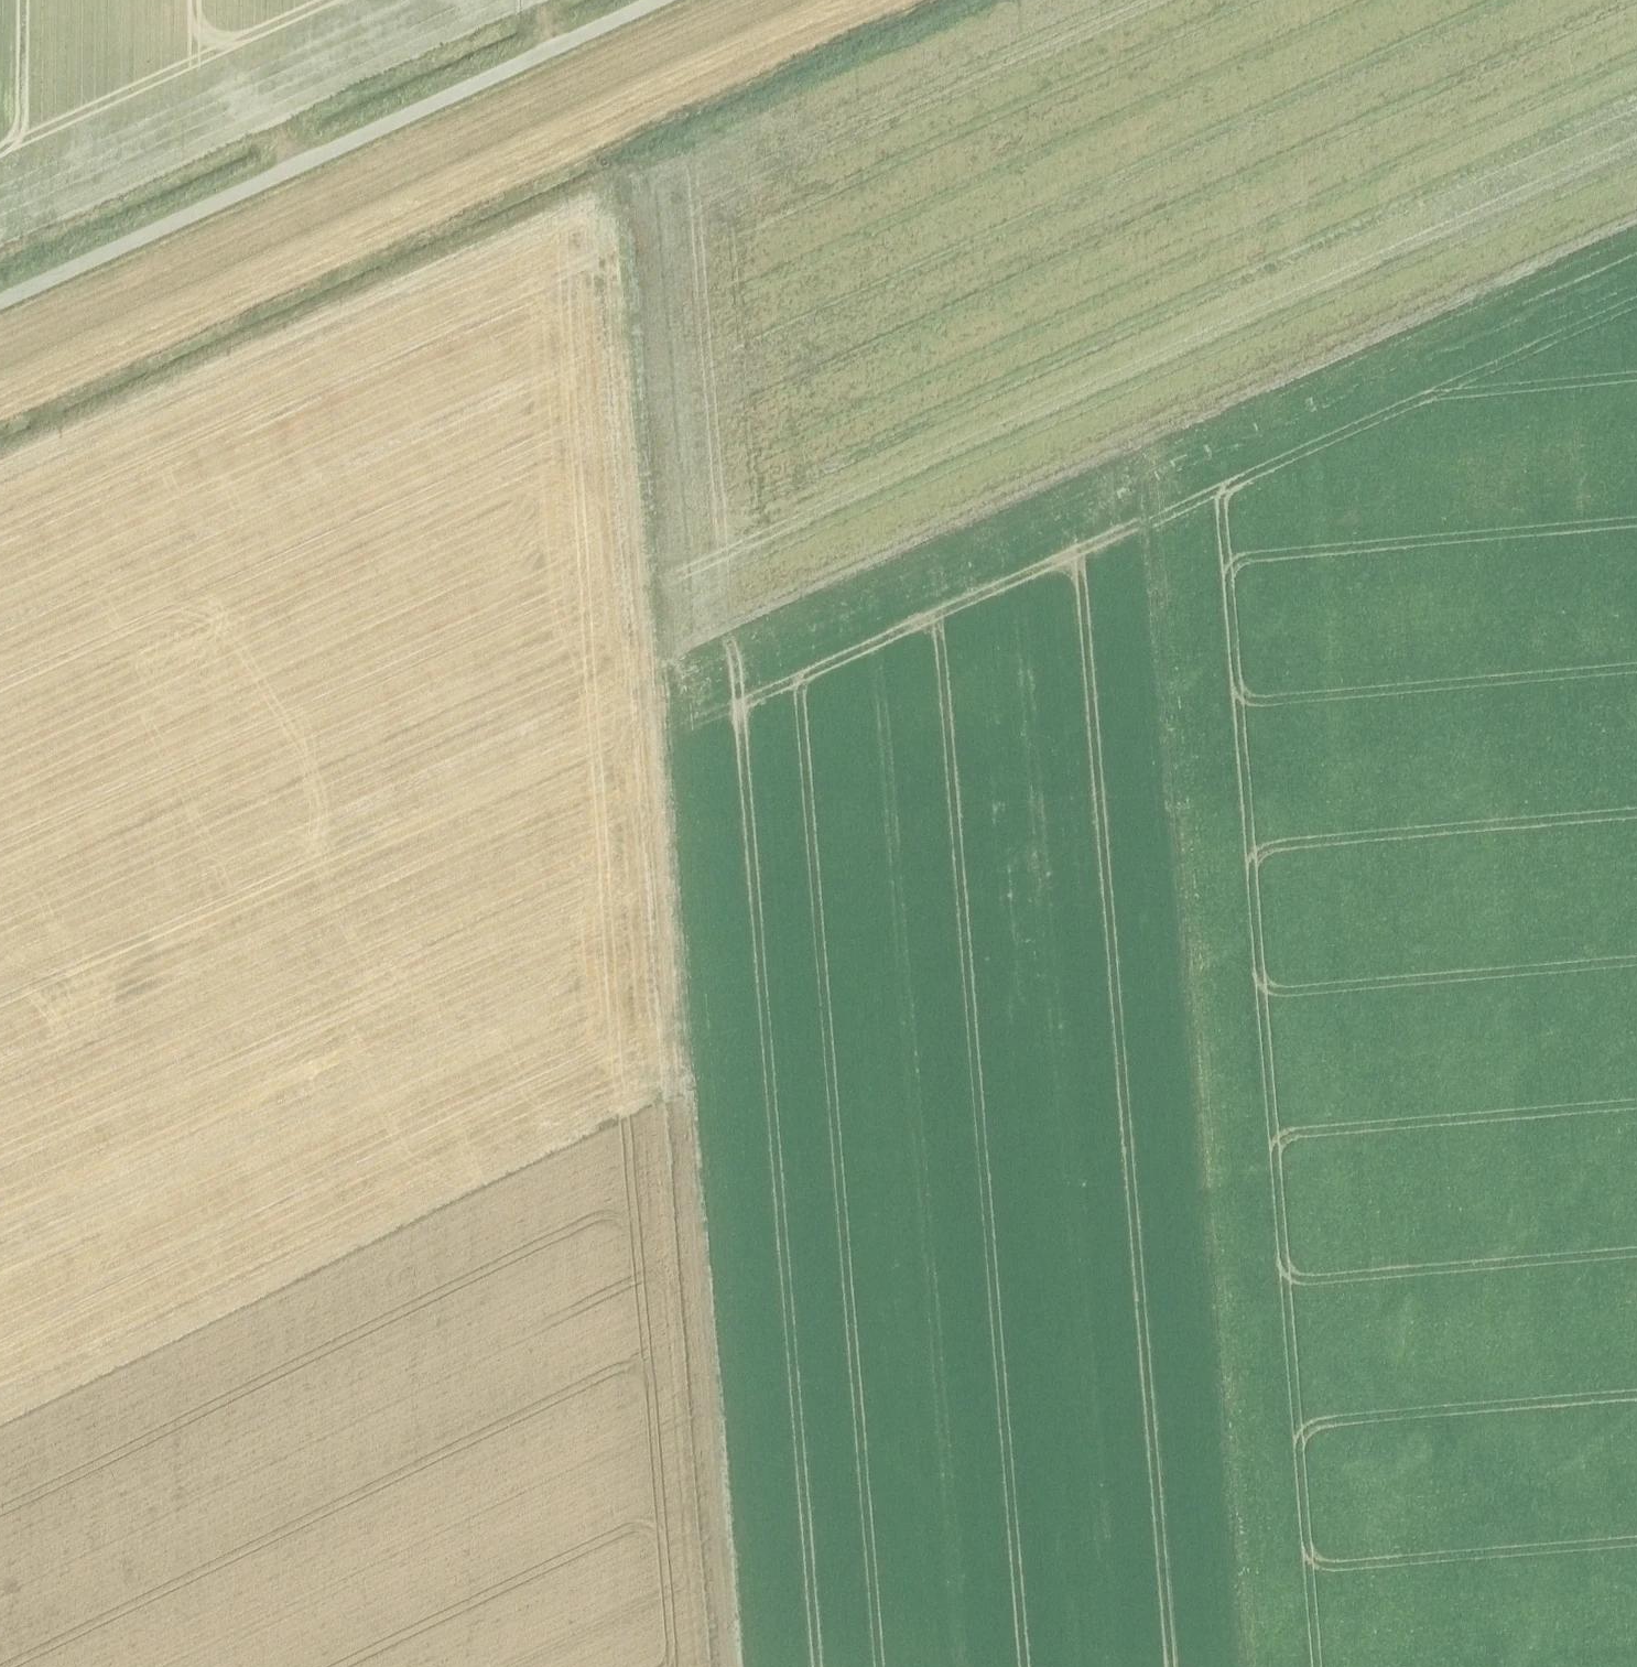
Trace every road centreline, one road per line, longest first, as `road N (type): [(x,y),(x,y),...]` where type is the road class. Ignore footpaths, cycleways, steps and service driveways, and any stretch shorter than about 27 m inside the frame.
road 1 (unclassified): [(0,304),(663,0)]

